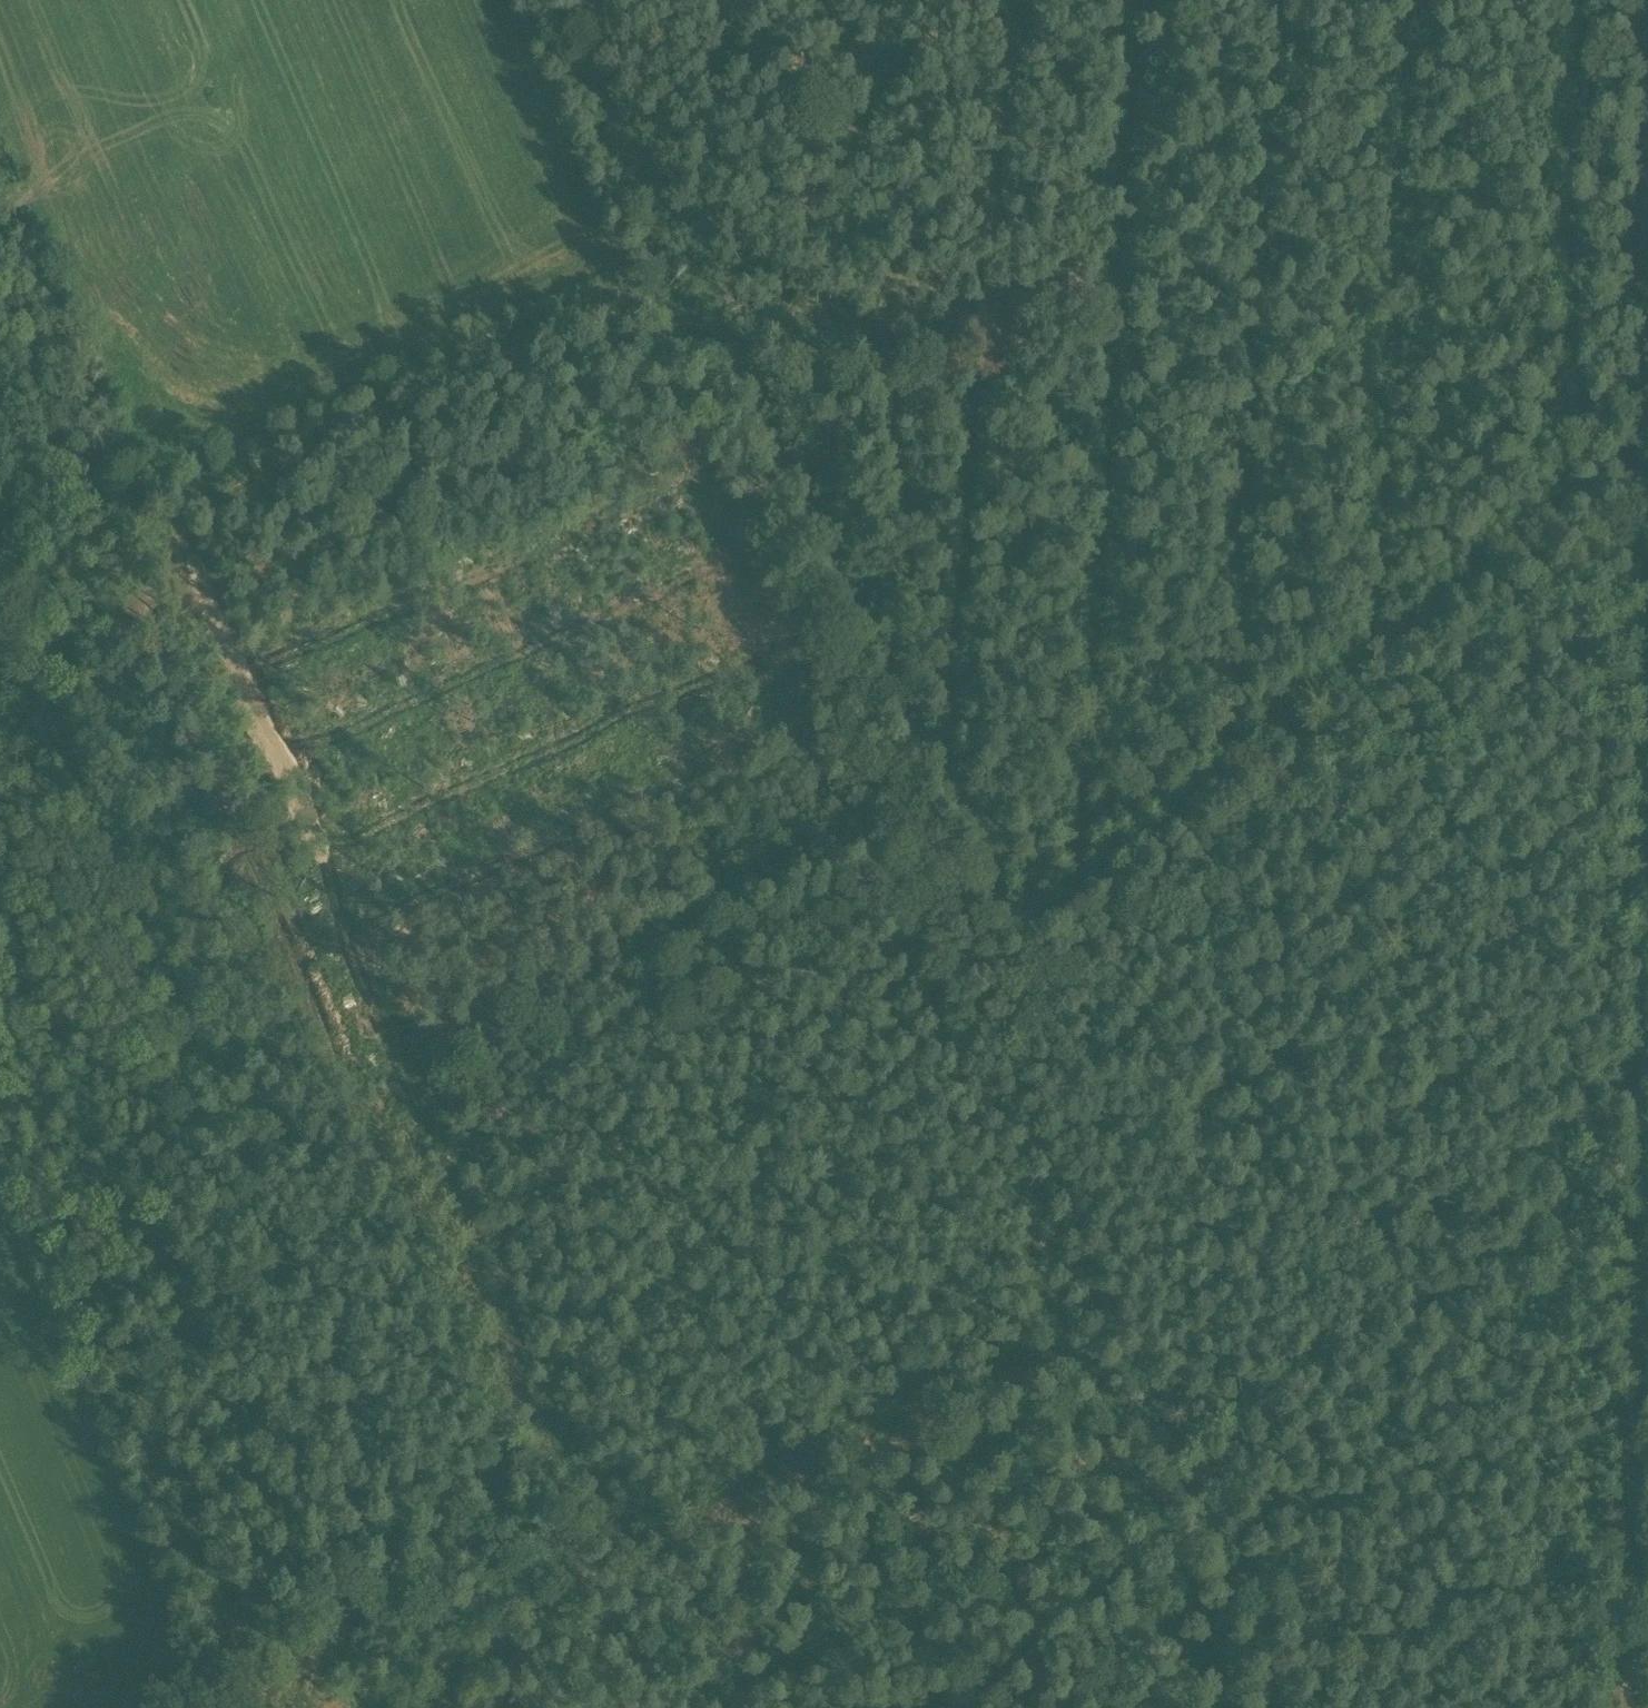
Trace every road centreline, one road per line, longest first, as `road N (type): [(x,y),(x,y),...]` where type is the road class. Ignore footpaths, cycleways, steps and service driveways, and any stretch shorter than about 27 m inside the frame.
road 1 (track): [(1621,1707),(1647,520)]

